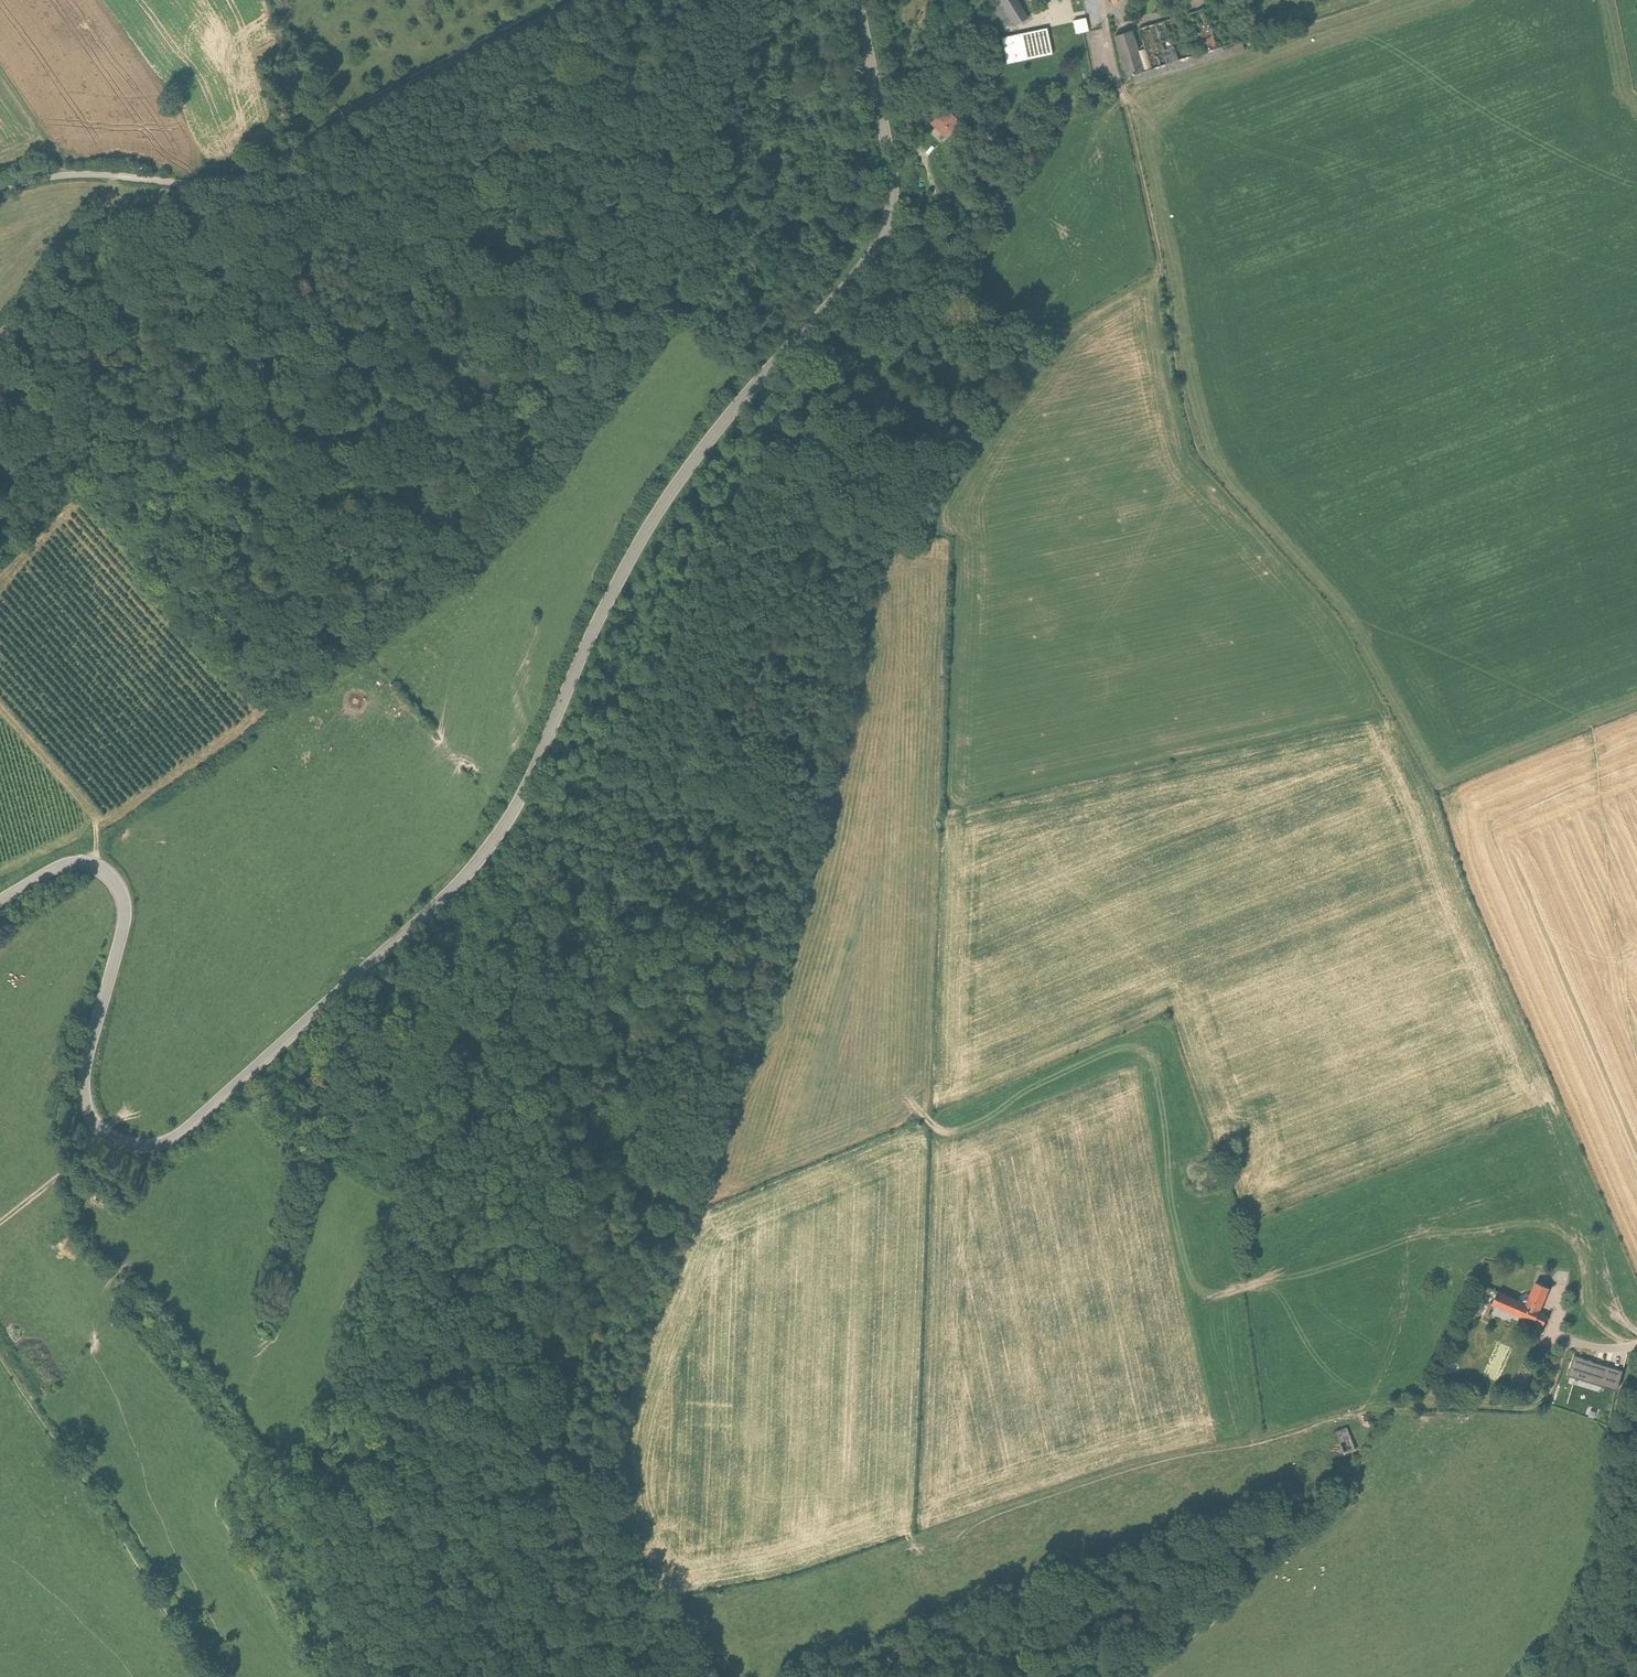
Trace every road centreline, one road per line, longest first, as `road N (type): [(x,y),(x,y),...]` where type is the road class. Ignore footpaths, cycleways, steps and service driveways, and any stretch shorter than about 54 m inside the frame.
road 1 (tertiary): [(0,912),(62,877),(89,878),(118,904),(120,940),(79,1108),(82,1124),(106,1151),(143,1160),(183,1143),(441,909),(523,802),(580,663),(670,498),(763,378),(863,270),(887,227),(891,169),(857,0)]
road 2 (unclassified): [(0,192),(69,175),(187,185),(249,178),(343,120),(578,0)]
road 3 (track): [(1199,456),(1119,90)]
road 4 (track): [(1252,1438),(1372,1405),(1531,1407),(1550,1389),(1569,1338)]

